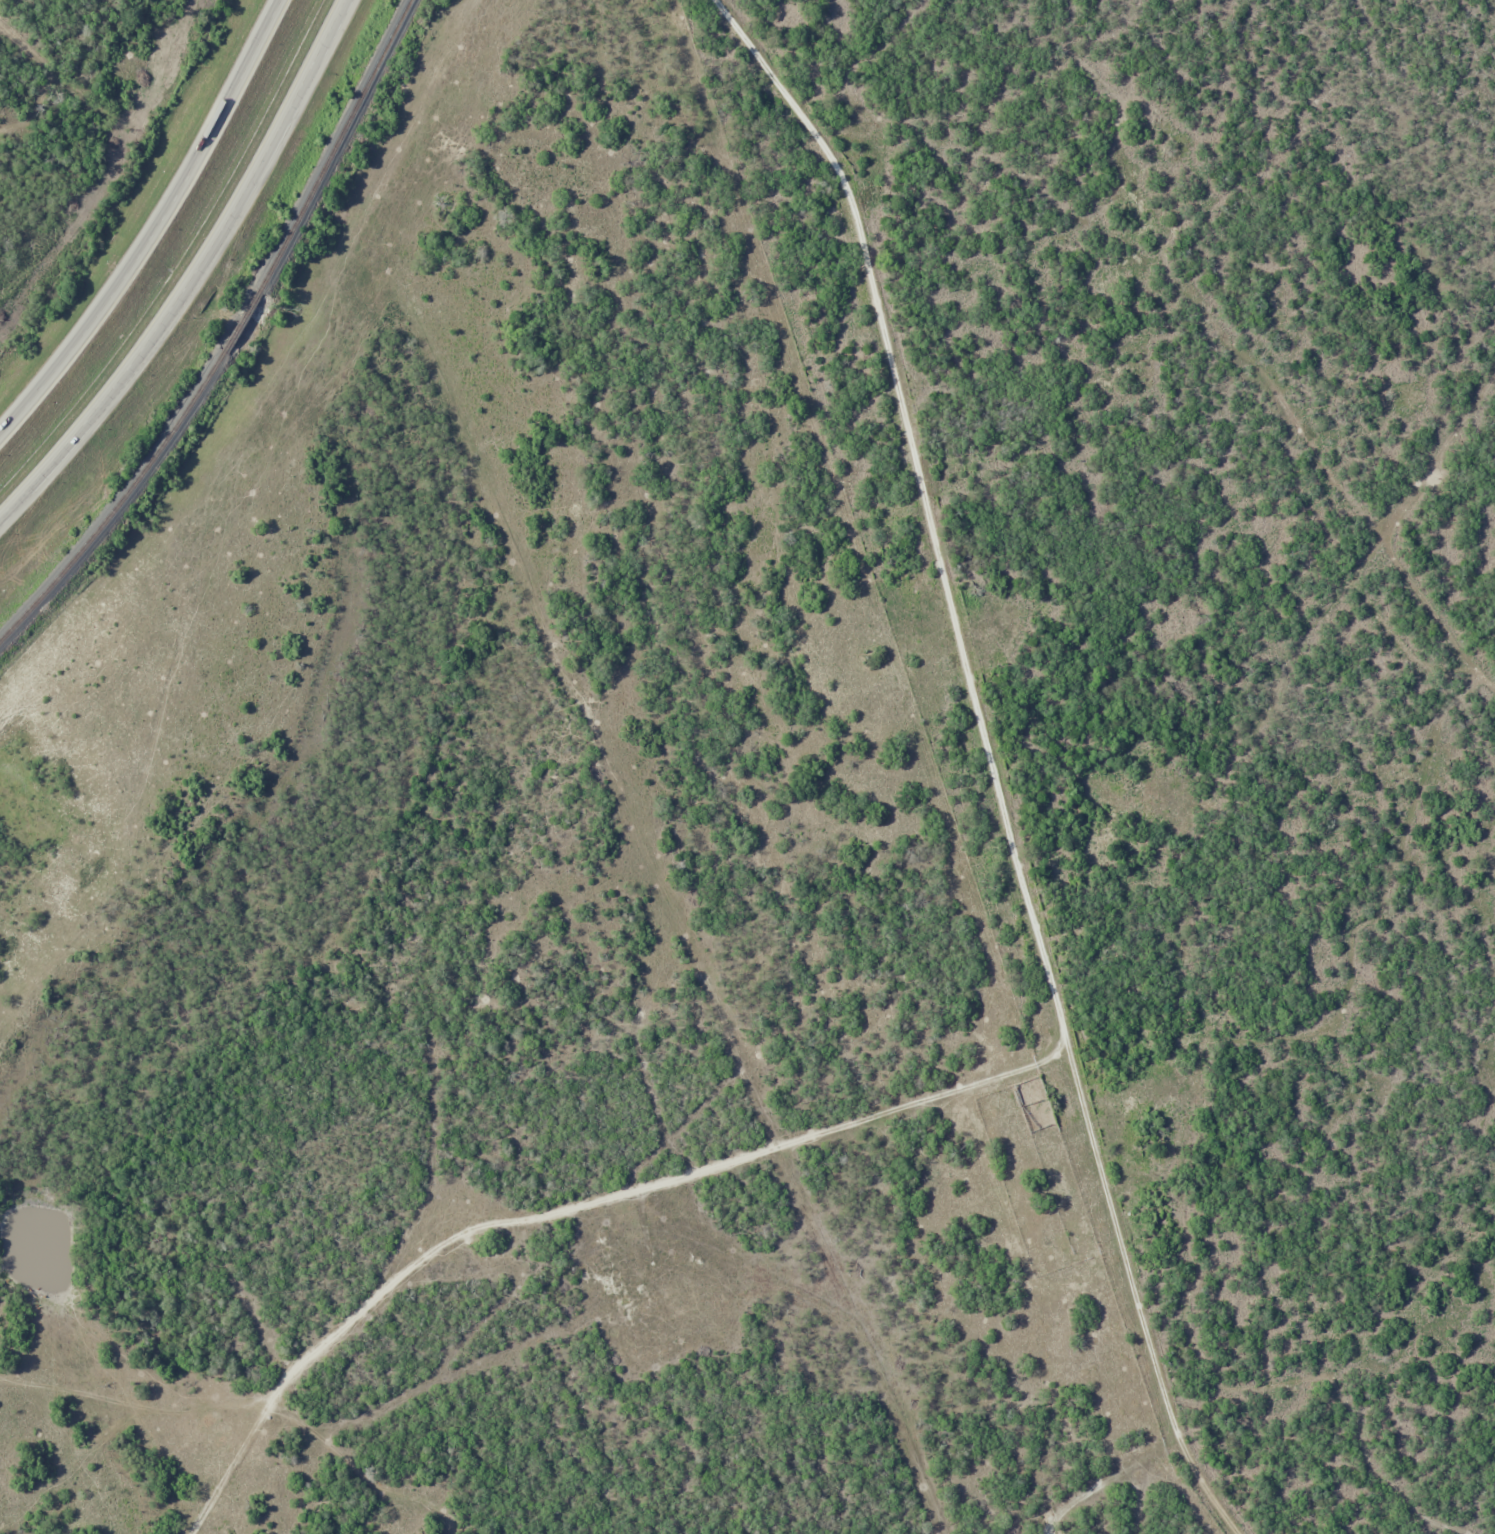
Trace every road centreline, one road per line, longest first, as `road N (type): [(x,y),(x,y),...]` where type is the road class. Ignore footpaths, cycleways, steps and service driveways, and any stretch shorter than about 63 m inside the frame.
road 1 (trunk): [(0,540),(106,415),(220,236),(347,0)]
road 2 (trunk): [(282,0),(226,109),(101,308),(0,427)]

